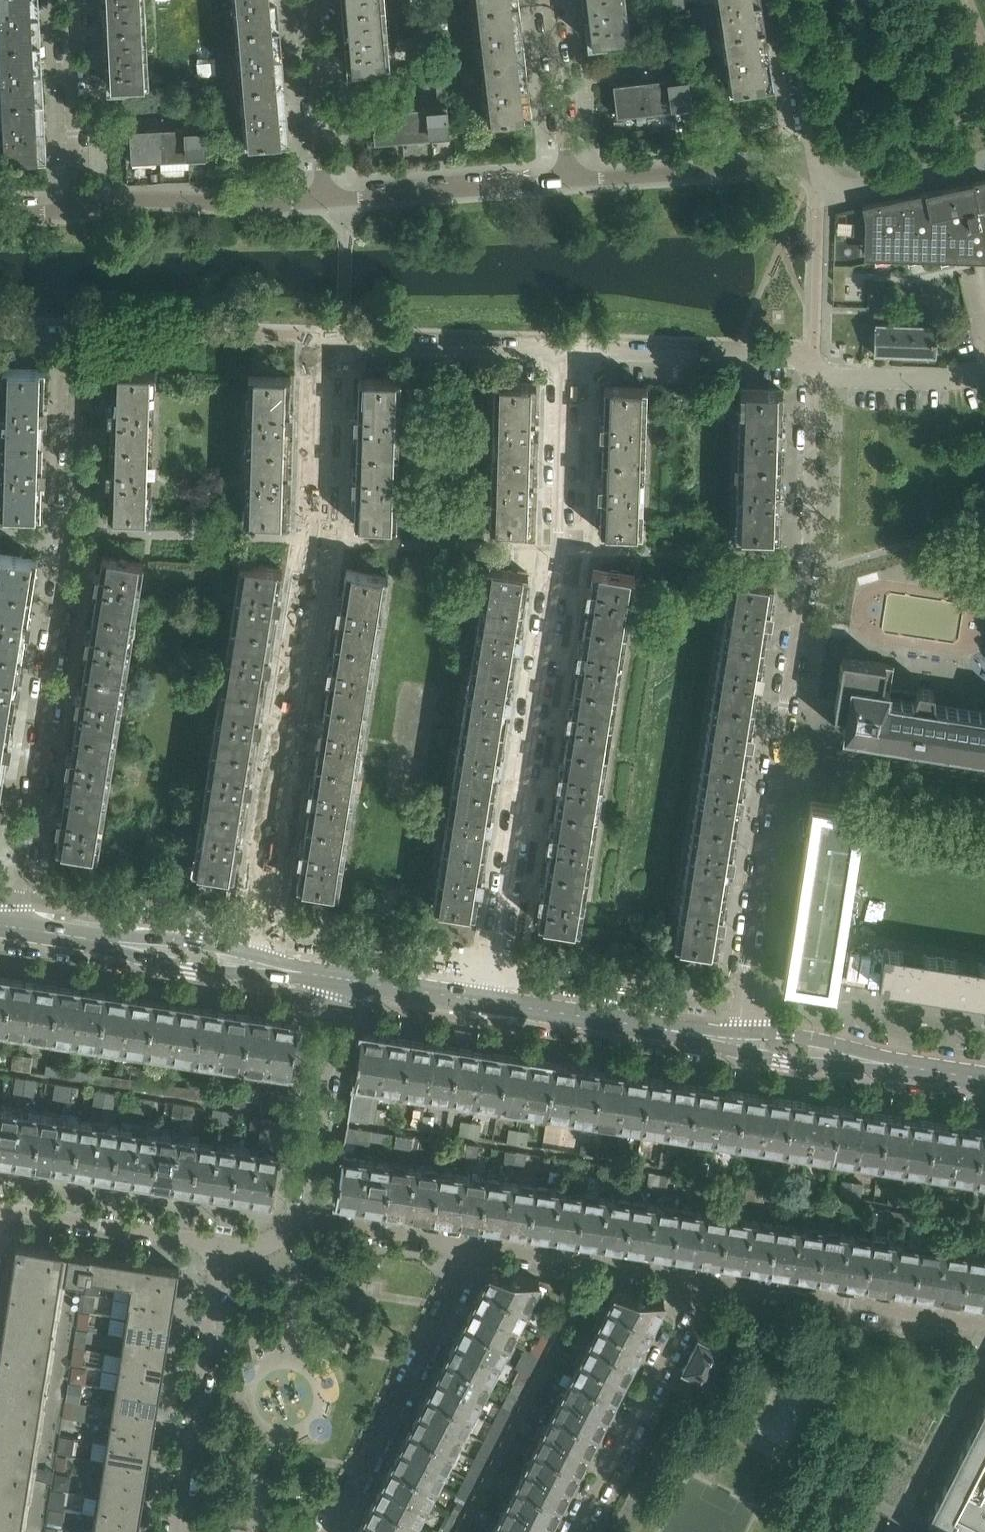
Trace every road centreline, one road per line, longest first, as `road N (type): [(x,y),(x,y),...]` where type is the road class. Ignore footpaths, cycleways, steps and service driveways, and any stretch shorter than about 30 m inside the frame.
road 1 (residential): [(248,964),(322,540),(331,342),(567,348)]
road 2 (residential): [(0,330),(56,332),(77,342),(71,534),(16,927)]
road 3 (residential): [(567,348),(561,550),(492,1004)]
road 4 (residential): [(776,772),(809,556),(812,376)]
road 5 (residential): [(333,1531),(478,1247)]
road 6 (residential): [(225,1244),(178,1531)]
road 7 (residential): [(708,1282),(580,1531)]
road 8 (residential): [(984,1325),(708,1282)]
road 9 (residential): [(735,1042),(776,772)]
road 10 (residential): [(812,376),(812,359),(789,354),(567,348)]
road 11 (residential): [(327,201),(254,207),(153,198),(75,210)]
road 12 (tertiary): [(984,1081),(735,1042)]
road 13 (residential): [(819,162),(571,181)]
road 14 (tertiary): [(735,1042),(492,1004)]
road 15 (residential): [(571,181),(327,201)]
road 16 (residential): [(303,1219),(336,978)]
road 17 (tertiary): [(248,964),(16,927)]
road 18 (residential): [(708,1282),(478,1247)]
road 19 (residential): [(0,1209),(225,1244)]
road 20 (residential): [(984,806),(776,772)]
road 21 (residential): [(66,0),(75,210)]
road 22 (residential): [(327,201),(307,0)]
road 23 (residential): [(984,160),(859,190),(827,186),(819,162)]
road 24 (residential): [(549,0),(571,181)]
road 25 (residential): [(478,1247),(303,1219)]
road 26 (residential): [(812,376),(959,380),(984,371)]
road 27 (residential): [(819,162),(798,0)]
road 28 (tertiary): [(492,1004),(336,978)]

